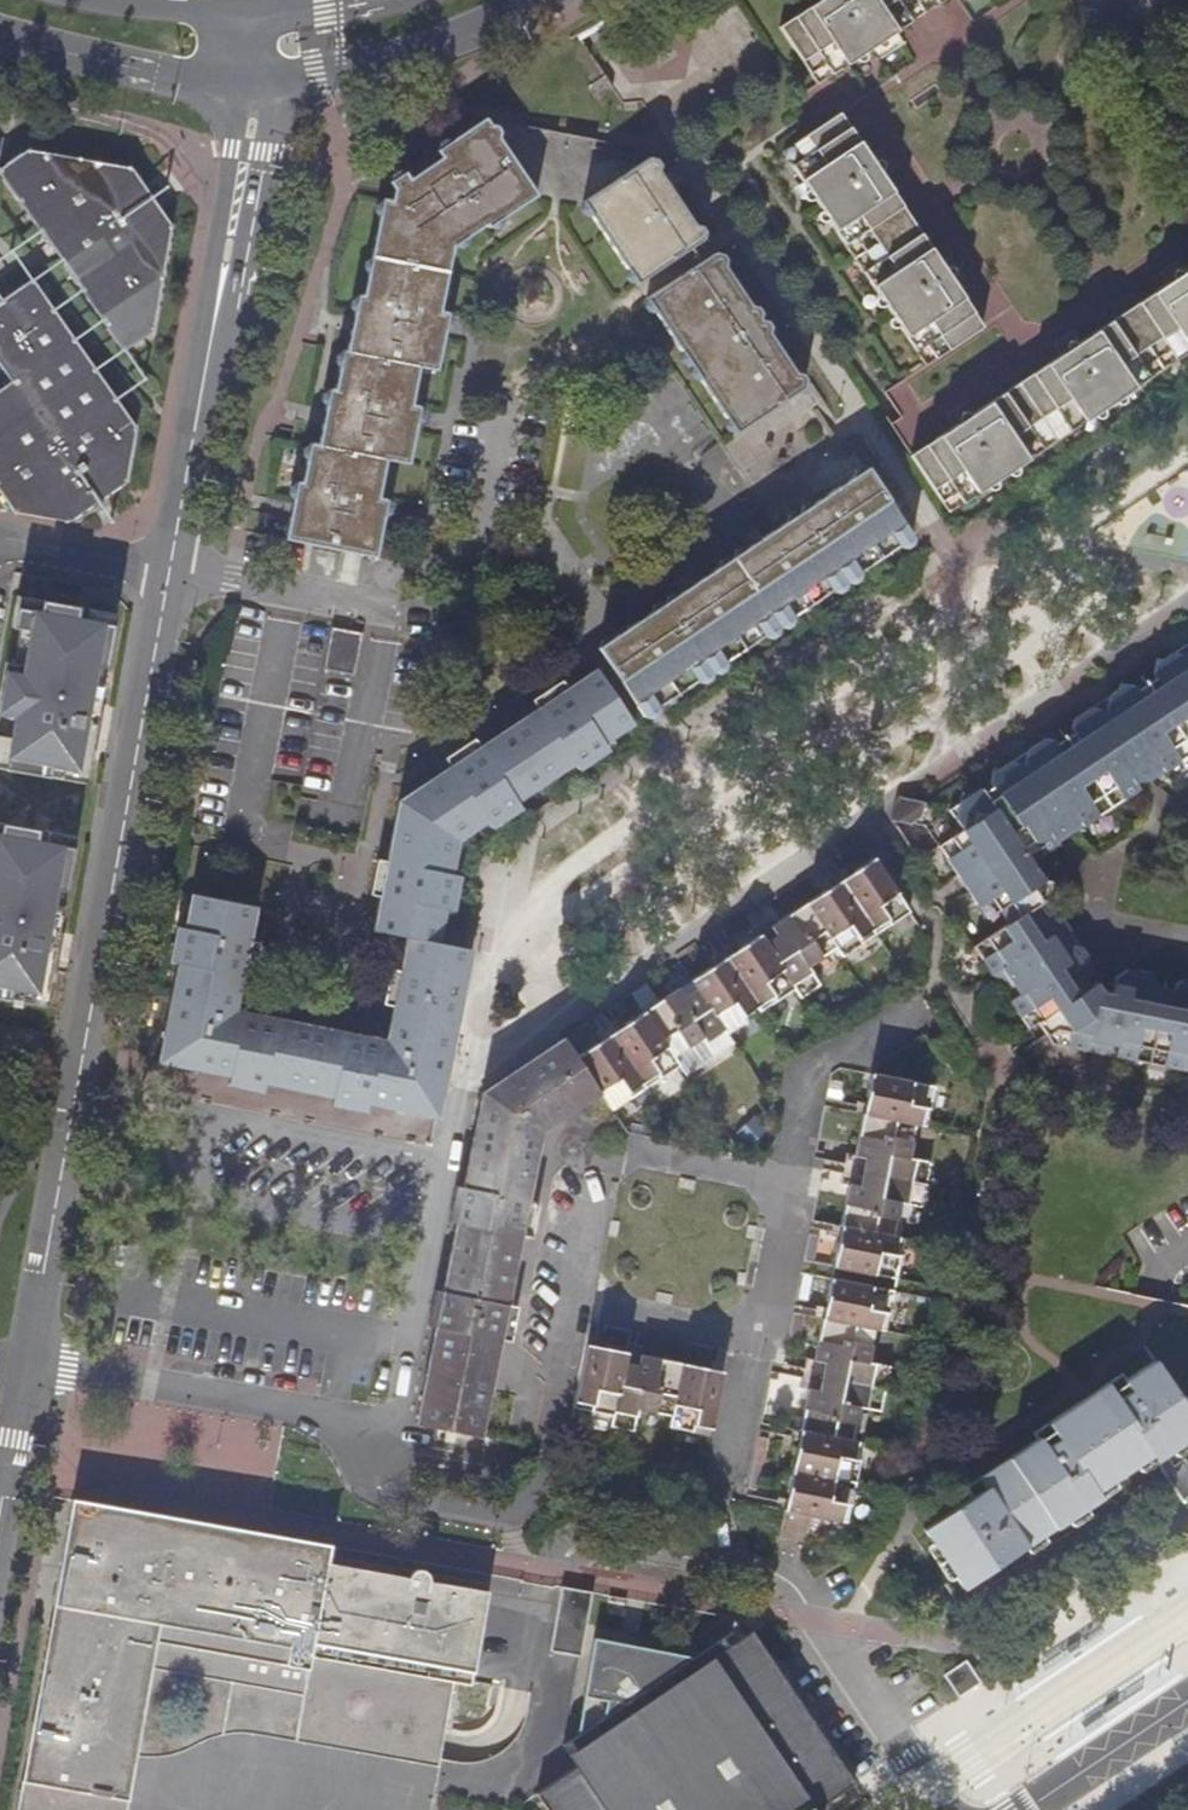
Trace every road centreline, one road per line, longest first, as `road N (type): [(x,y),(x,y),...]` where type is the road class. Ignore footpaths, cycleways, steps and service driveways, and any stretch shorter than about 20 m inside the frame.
road 1 (residential): [(167,573),(0,1502)]
road 2 (residential): [(735,1571),(716,1504),(804,1077),(913,1011)]
road 3 (residential): [(246,94),(246,150),(167,573)]
road 4 (residential): [(735,1571),(789,1590),(937,1809)]
road 5 (secondary): [(246,94),(490,33),(540,0)]
road 6 (residential): [(531,1654),(541,1585),(578,1549),(735,1571)]
road 7 (secondary): [(0,38),(99,69),(246,94)]
road 8 (residential): [(395,613),(167,573)]
road 9 (residential): [(1035,1809),(1187,1706)]
road 10 (residential): [(0,542),(167,573)]

